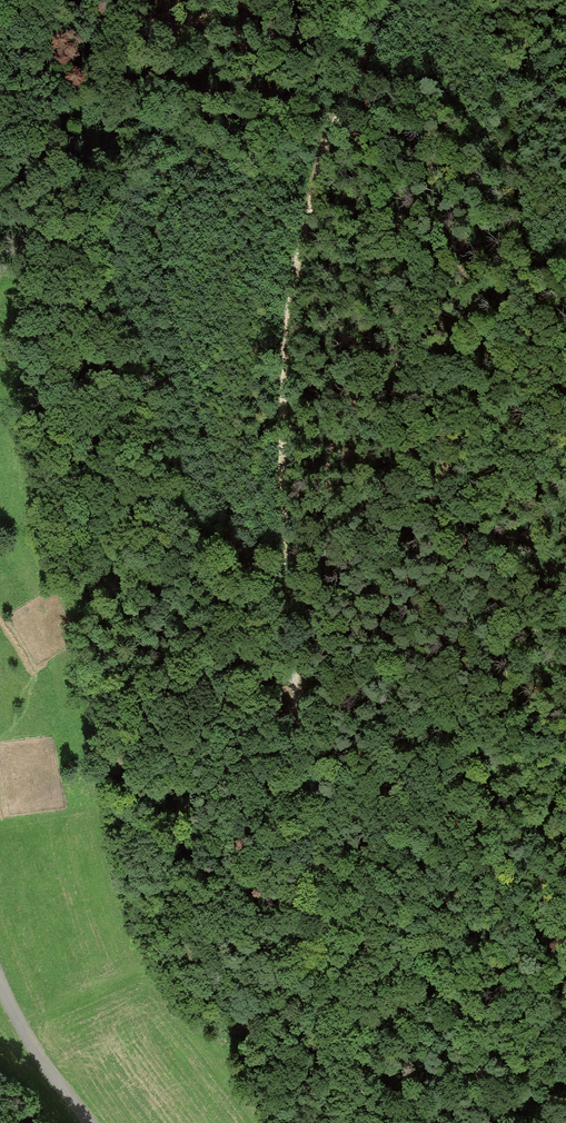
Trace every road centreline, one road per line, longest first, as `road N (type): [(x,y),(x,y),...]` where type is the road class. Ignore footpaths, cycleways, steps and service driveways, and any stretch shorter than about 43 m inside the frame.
road 1 (track): [(389,0),(325,139),(300,232),(285,310),(277,448),(303,792),(362,1122)]
road 2 (track): [(297,734),(238,560),(158,241),(154,188),(195,0)]
road 3 (unclassified): [(87,1122),(0,993)]

